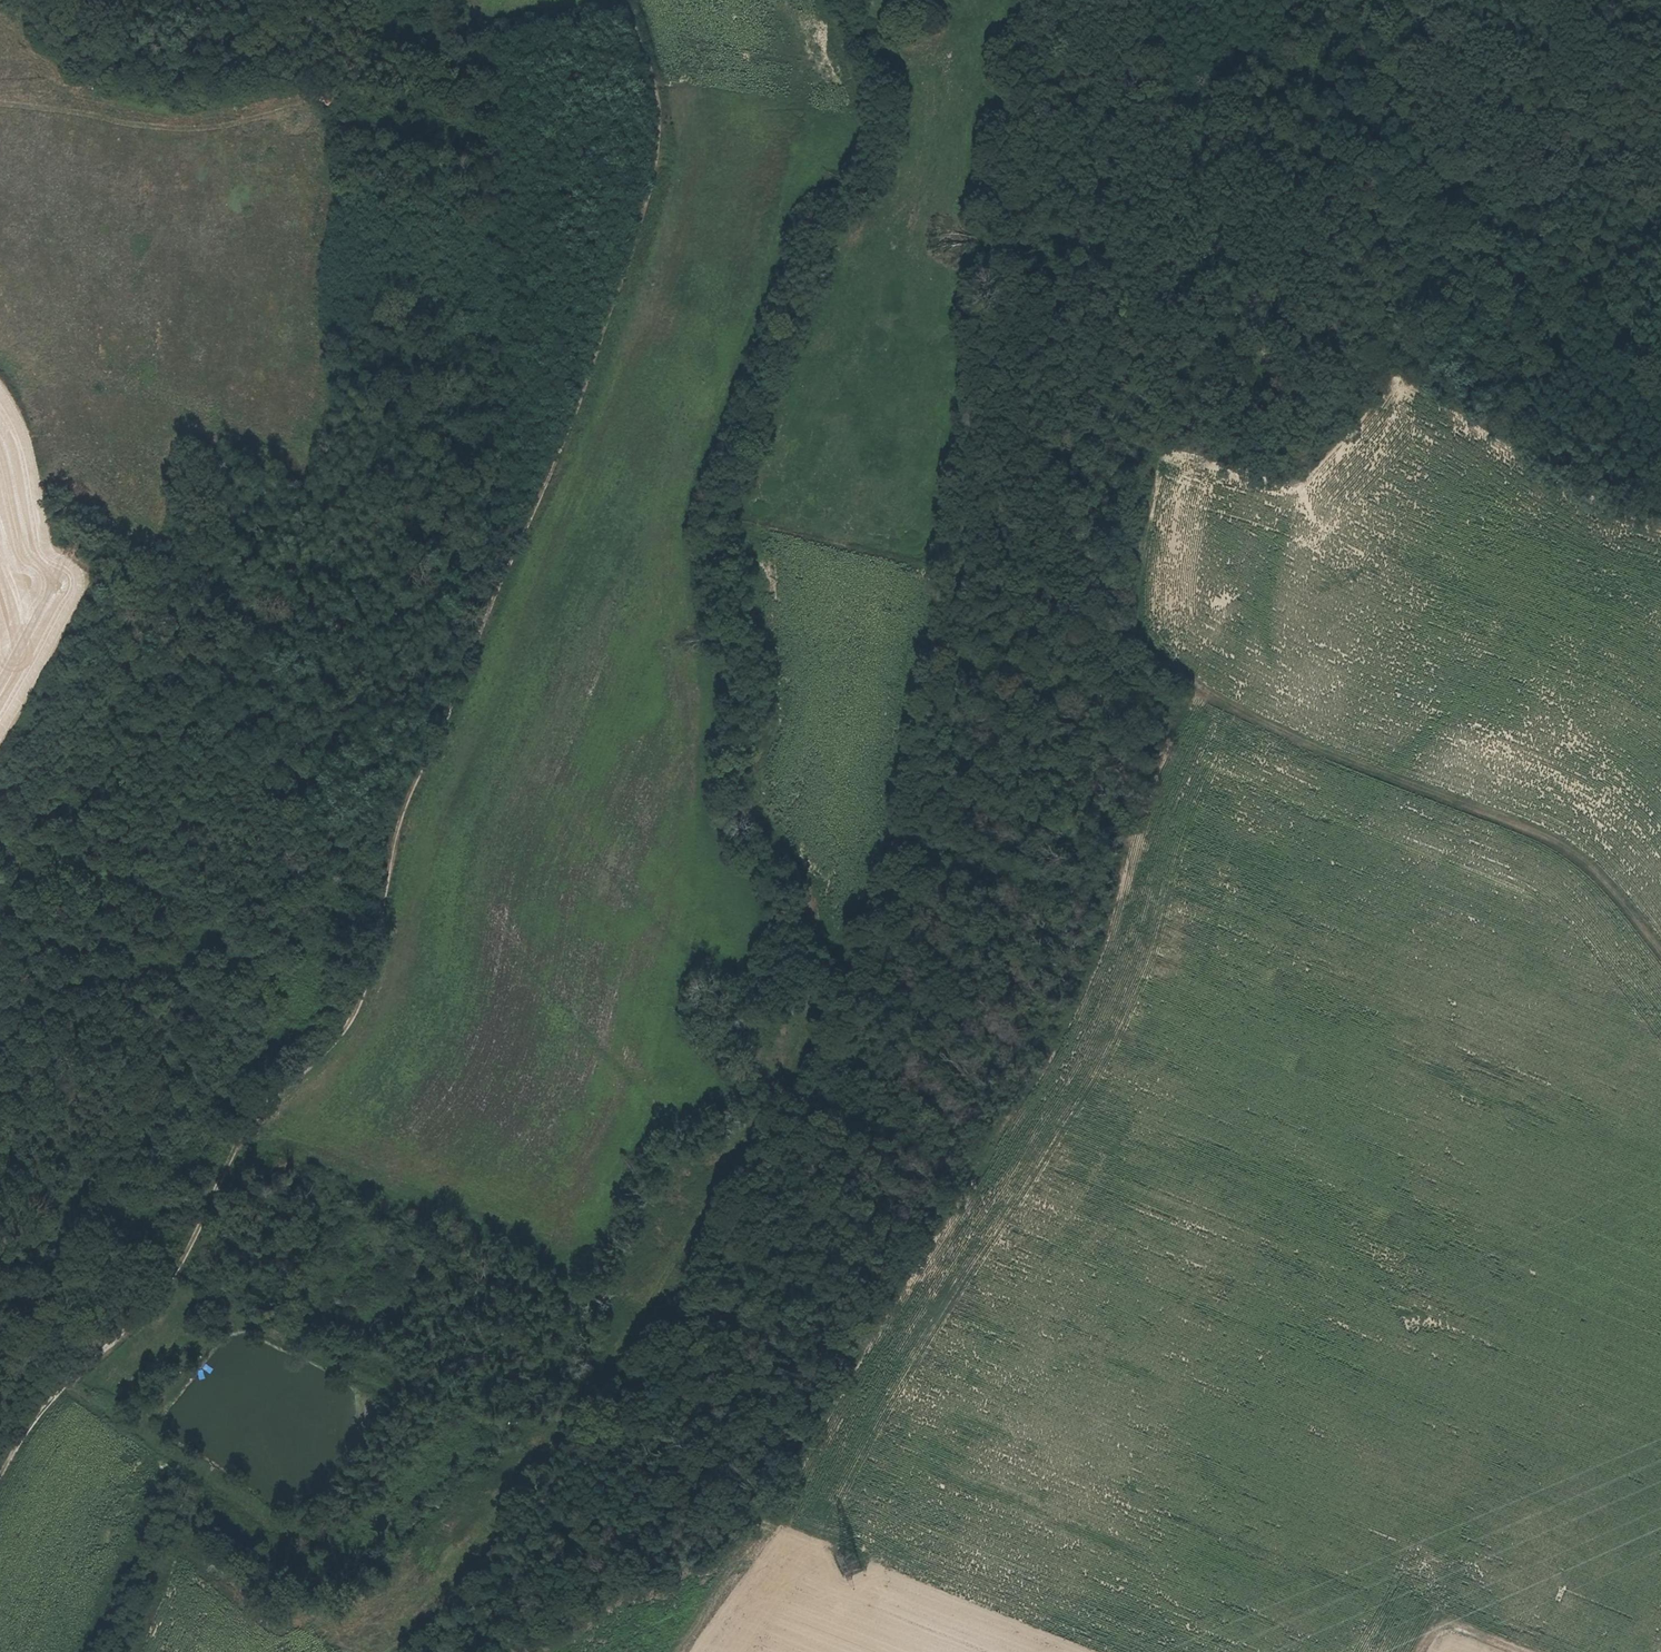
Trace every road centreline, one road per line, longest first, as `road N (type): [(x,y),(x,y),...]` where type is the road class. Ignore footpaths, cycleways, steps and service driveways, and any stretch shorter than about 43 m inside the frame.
road 1 (track): [(0,1477),(16,1443),(164,1281),(198,1230),(254,1109),(356,1018),(376,969),(399,796),(453,704),(545,496),(655,184),(663,123),(628,0)]
road 2 (track): [(1660,950),(1571,850),(1263,727),(1196,686),(1146,640),(1135,615),(1135,575),(1169,441)]

